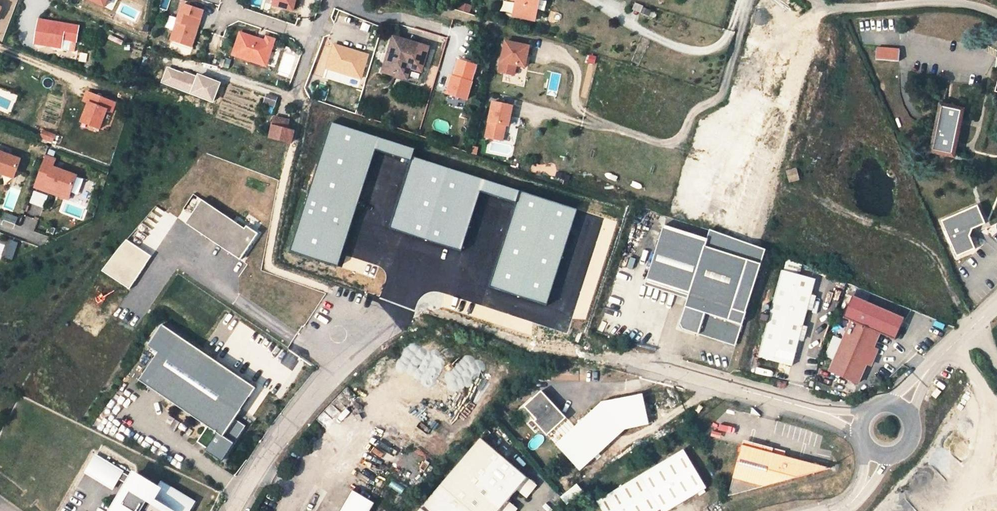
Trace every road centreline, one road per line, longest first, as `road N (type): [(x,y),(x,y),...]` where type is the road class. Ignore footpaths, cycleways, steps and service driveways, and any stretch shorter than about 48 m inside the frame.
road 1 (residential): [(617,359),(866,425)]
road 2 (unclassified): [(392,310),(315,394),(233,510)]
road 3 (track): [(822,204),(918,242),(941,263),(968,330)]
road 4 (unclassified): [(996,15),(946,2),(848,9),(812,0)]
road 5 (unclassified): [(996,304),(934,360),(895,412)]

